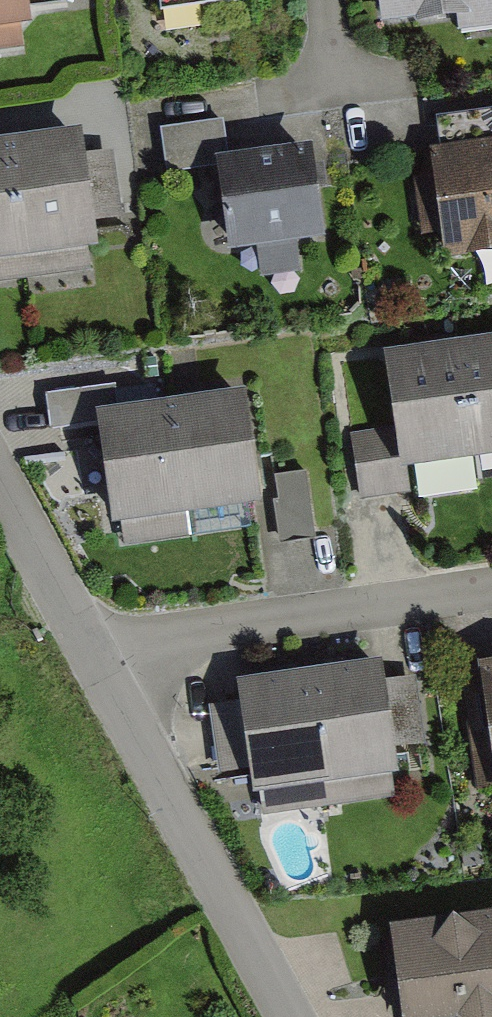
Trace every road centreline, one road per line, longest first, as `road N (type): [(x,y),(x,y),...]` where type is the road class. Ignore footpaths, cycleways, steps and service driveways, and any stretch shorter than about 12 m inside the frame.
road 1 (residential): [(97,663),(129,647),(491,591)]
road 2 (residential): [(97,663),(287,1016)]
road 3 (residential): [(0,483),(97,663)]

